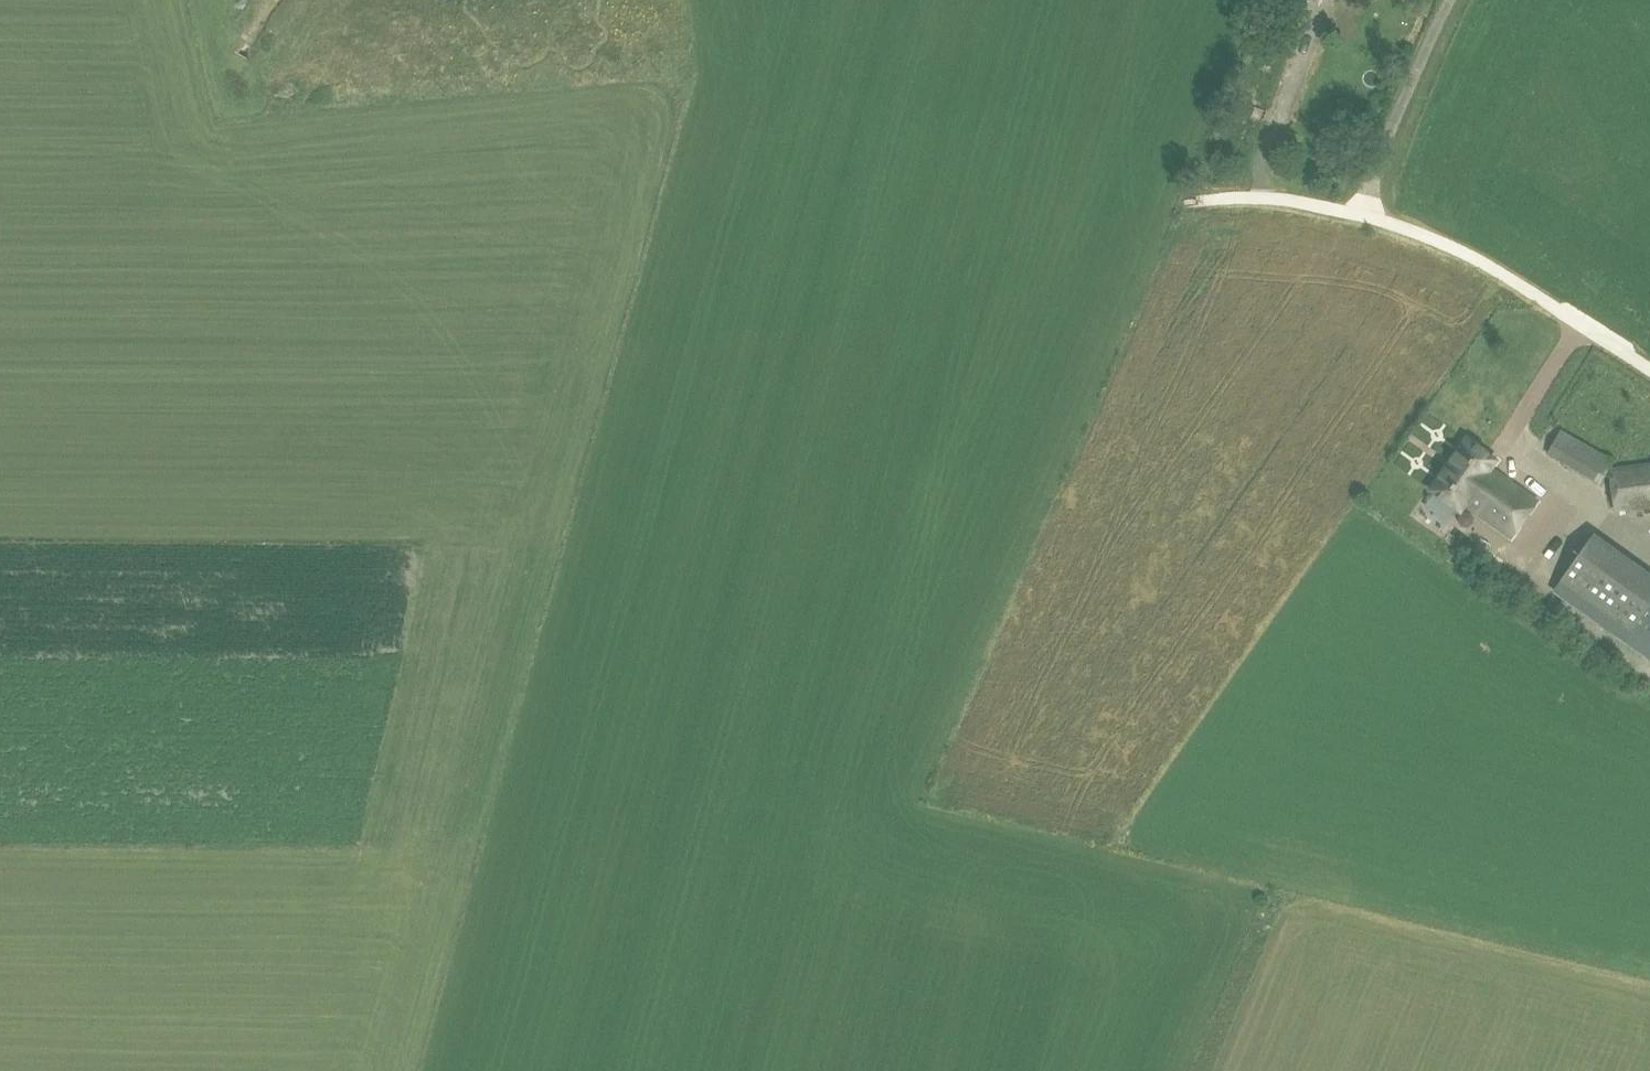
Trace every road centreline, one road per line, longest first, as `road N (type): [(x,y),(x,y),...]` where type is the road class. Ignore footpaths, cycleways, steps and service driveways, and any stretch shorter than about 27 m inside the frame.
road 1 (unclassified): [(1649,371),(1489,266),(1359,216)]
road 2 (unclassified): [(1359,216),(1449,0)]
road 3 (unclassified): [(1359,216),(1254,198),(1195,202)]

